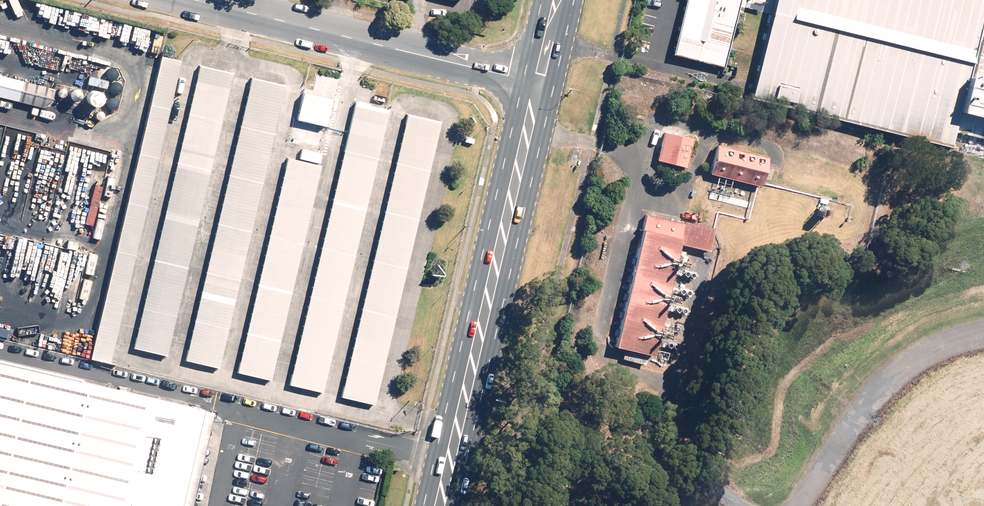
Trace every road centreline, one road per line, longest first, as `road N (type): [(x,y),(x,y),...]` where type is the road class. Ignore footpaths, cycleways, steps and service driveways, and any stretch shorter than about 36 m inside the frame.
road 1 (primary): [(440,505),(539,83)]
road 2 (tertiary): [(539,83),(204,0)]
road 3 (track): [(983,323),(886,360),(834,416),(776,505)]

